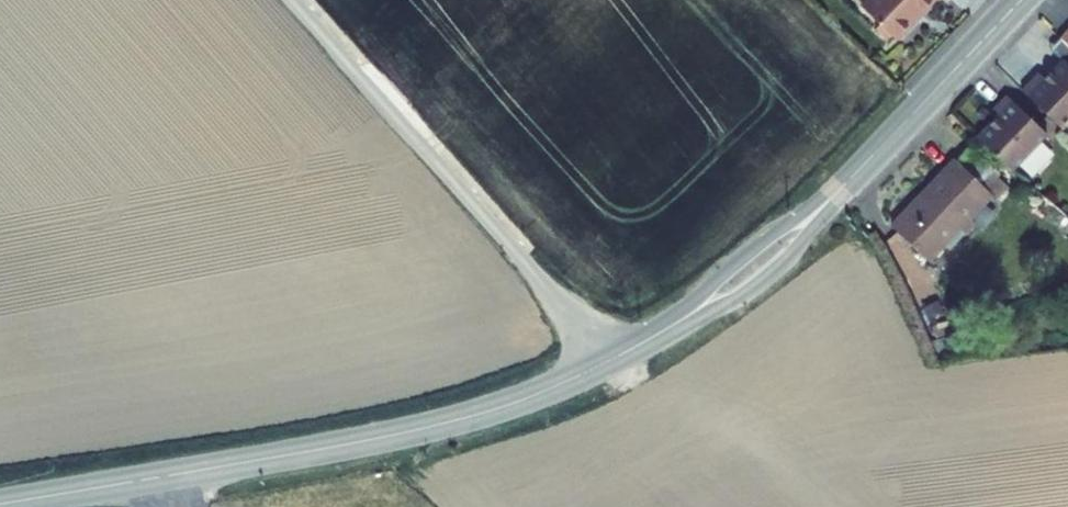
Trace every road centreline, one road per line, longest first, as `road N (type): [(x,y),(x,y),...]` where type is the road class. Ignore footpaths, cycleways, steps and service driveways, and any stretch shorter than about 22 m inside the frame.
road 1 (tertiary): [(612,358),(448,423),(0,504)]
road 2 (residential): [(612,358),(288,0)]
road 3 (tertiary): [(1020,0),(827,202)]
road 4 (tertiary): [(670,325),(773,272),(827,202)]
road 5 (tertiary): [(827,202),(726,268),(670,325)]

